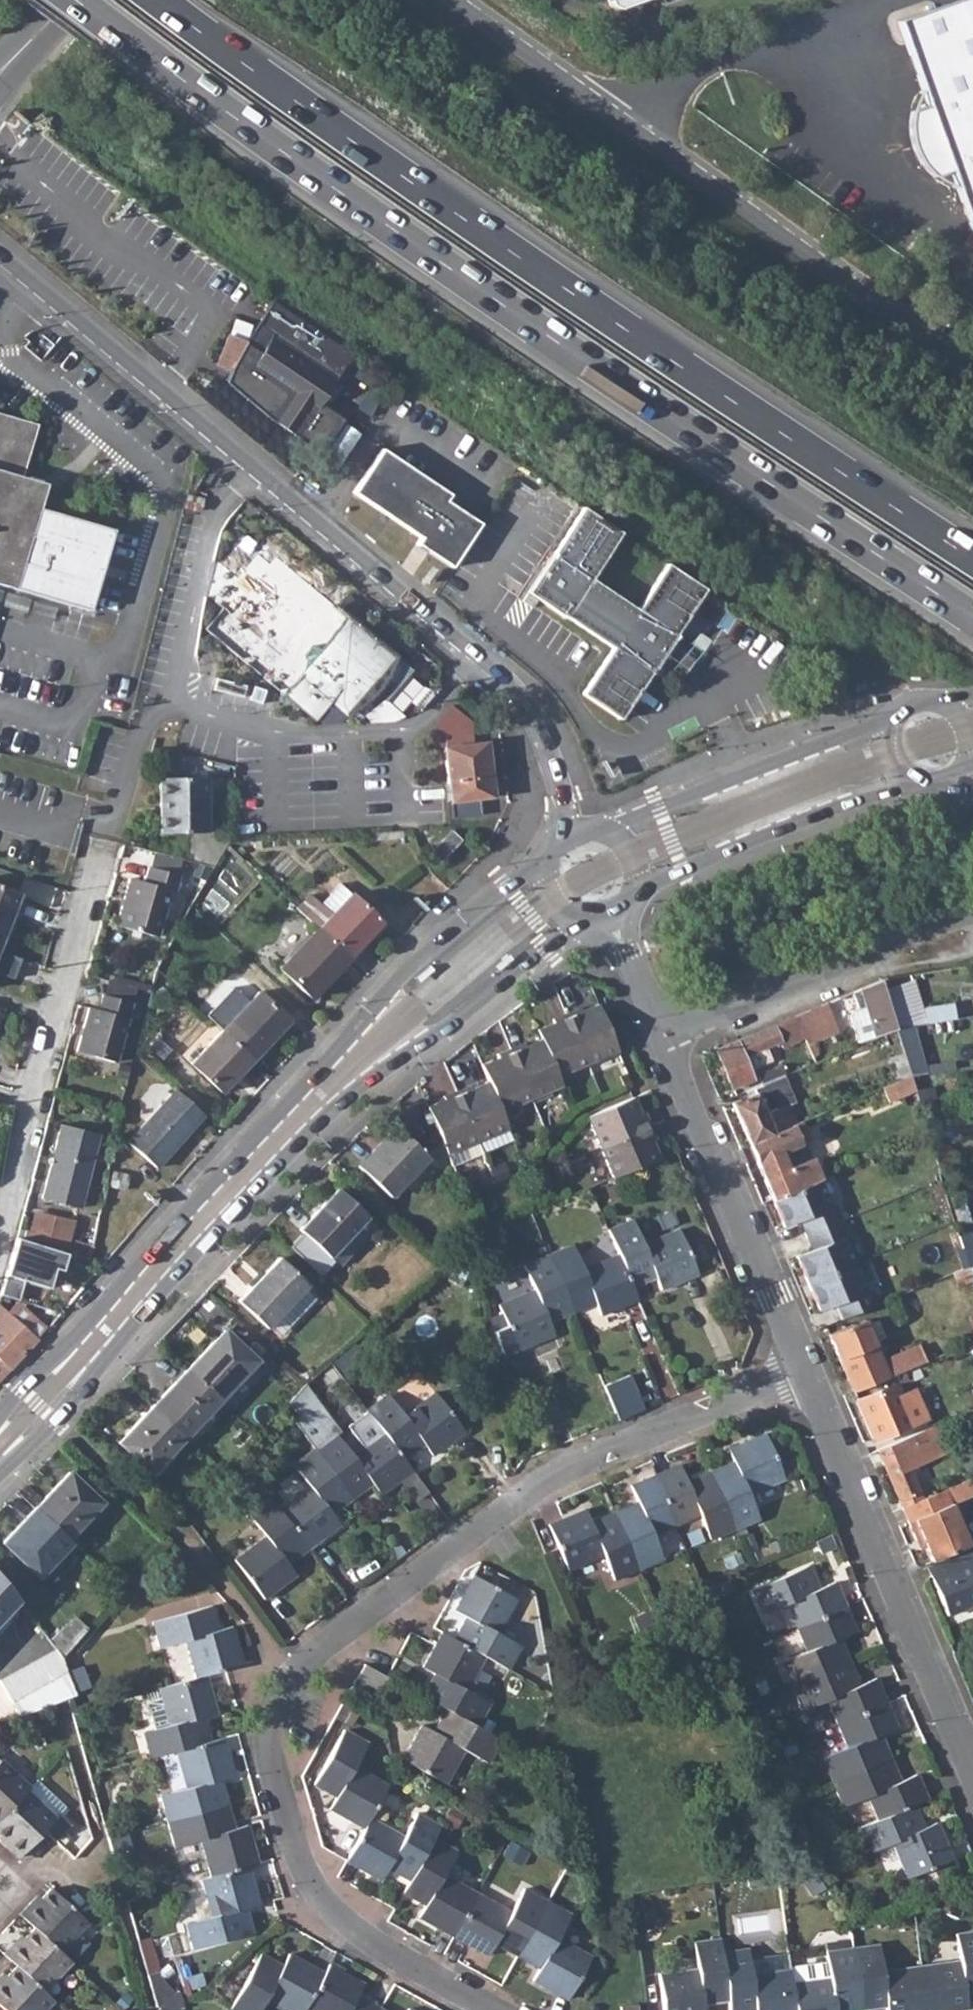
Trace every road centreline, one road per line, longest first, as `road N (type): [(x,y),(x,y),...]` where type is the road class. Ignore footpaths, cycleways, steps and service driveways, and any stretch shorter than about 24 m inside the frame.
road 1 (trunk): [(75,0),(454,271),(972,617)]
road 2 (residential): [(802,1374),(548,1479),(318,1654),(271,1715),(270,1764),(304,1869),(326,1906),(358,1935),(486,2009)]
road 3 (trunk): [(972,559),(462,218),(157,0)]
road 4 (tertiary): [(0,253),(531,699),(577,831)]
road 5 (tertiary): [(972,371),(458,0)]
road 6 (tertiary): [(0,1447),(337,1082)]
road 7 (residential): [(802,1374),(972,1778)]
road 8 (residential): [(0,1261),(100,854)]
road 9 (residential): [(667,1017),(671,1049),(802,1374)]
road 10 (residential): [(667,1017),(701,1016),(972,911)]
road 11 (tertiary): [(894,722),(602,831)]
road 12 (tertiary): [(632,893),(918,780)]
road 13 (tertiary): [(544,863),(380,1000),(337,1082)]
road 14 (tertiary): [(337,1082),(477,1003),(583,922)]

